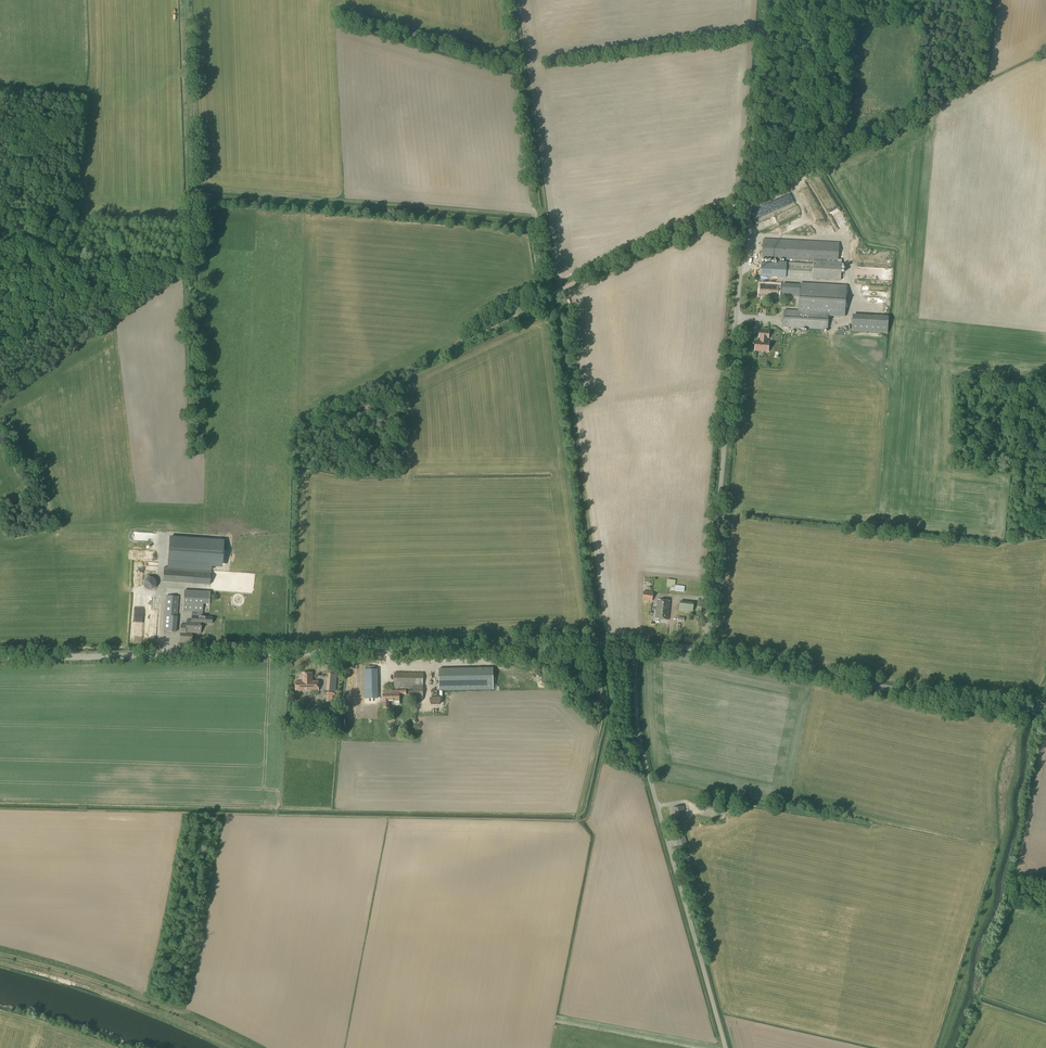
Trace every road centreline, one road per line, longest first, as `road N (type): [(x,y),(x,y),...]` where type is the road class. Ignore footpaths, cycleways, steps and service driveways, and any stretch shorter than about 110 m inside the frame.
road 1 (track): [(543,299),(530,222),(192,195),(192,252),(0,393)]
road 2 (unclassified): [(706,651),(764,0)]
road 3 (unclassified): [(635,650),(0,659)]
road 4 (track): [(928,113),(543,299)]
road 5 (unclassified): [(726,1047),(645,762),(635,650)]
road 6 (unclassified): [(1045,708),(900,693),(706,651)]
road 7 (track): [(0,965),(103,993),(229,1047)]
road 8 (track): [(183,0),(192,195)]
road 9 (track): [(543,299),(397,368)]

